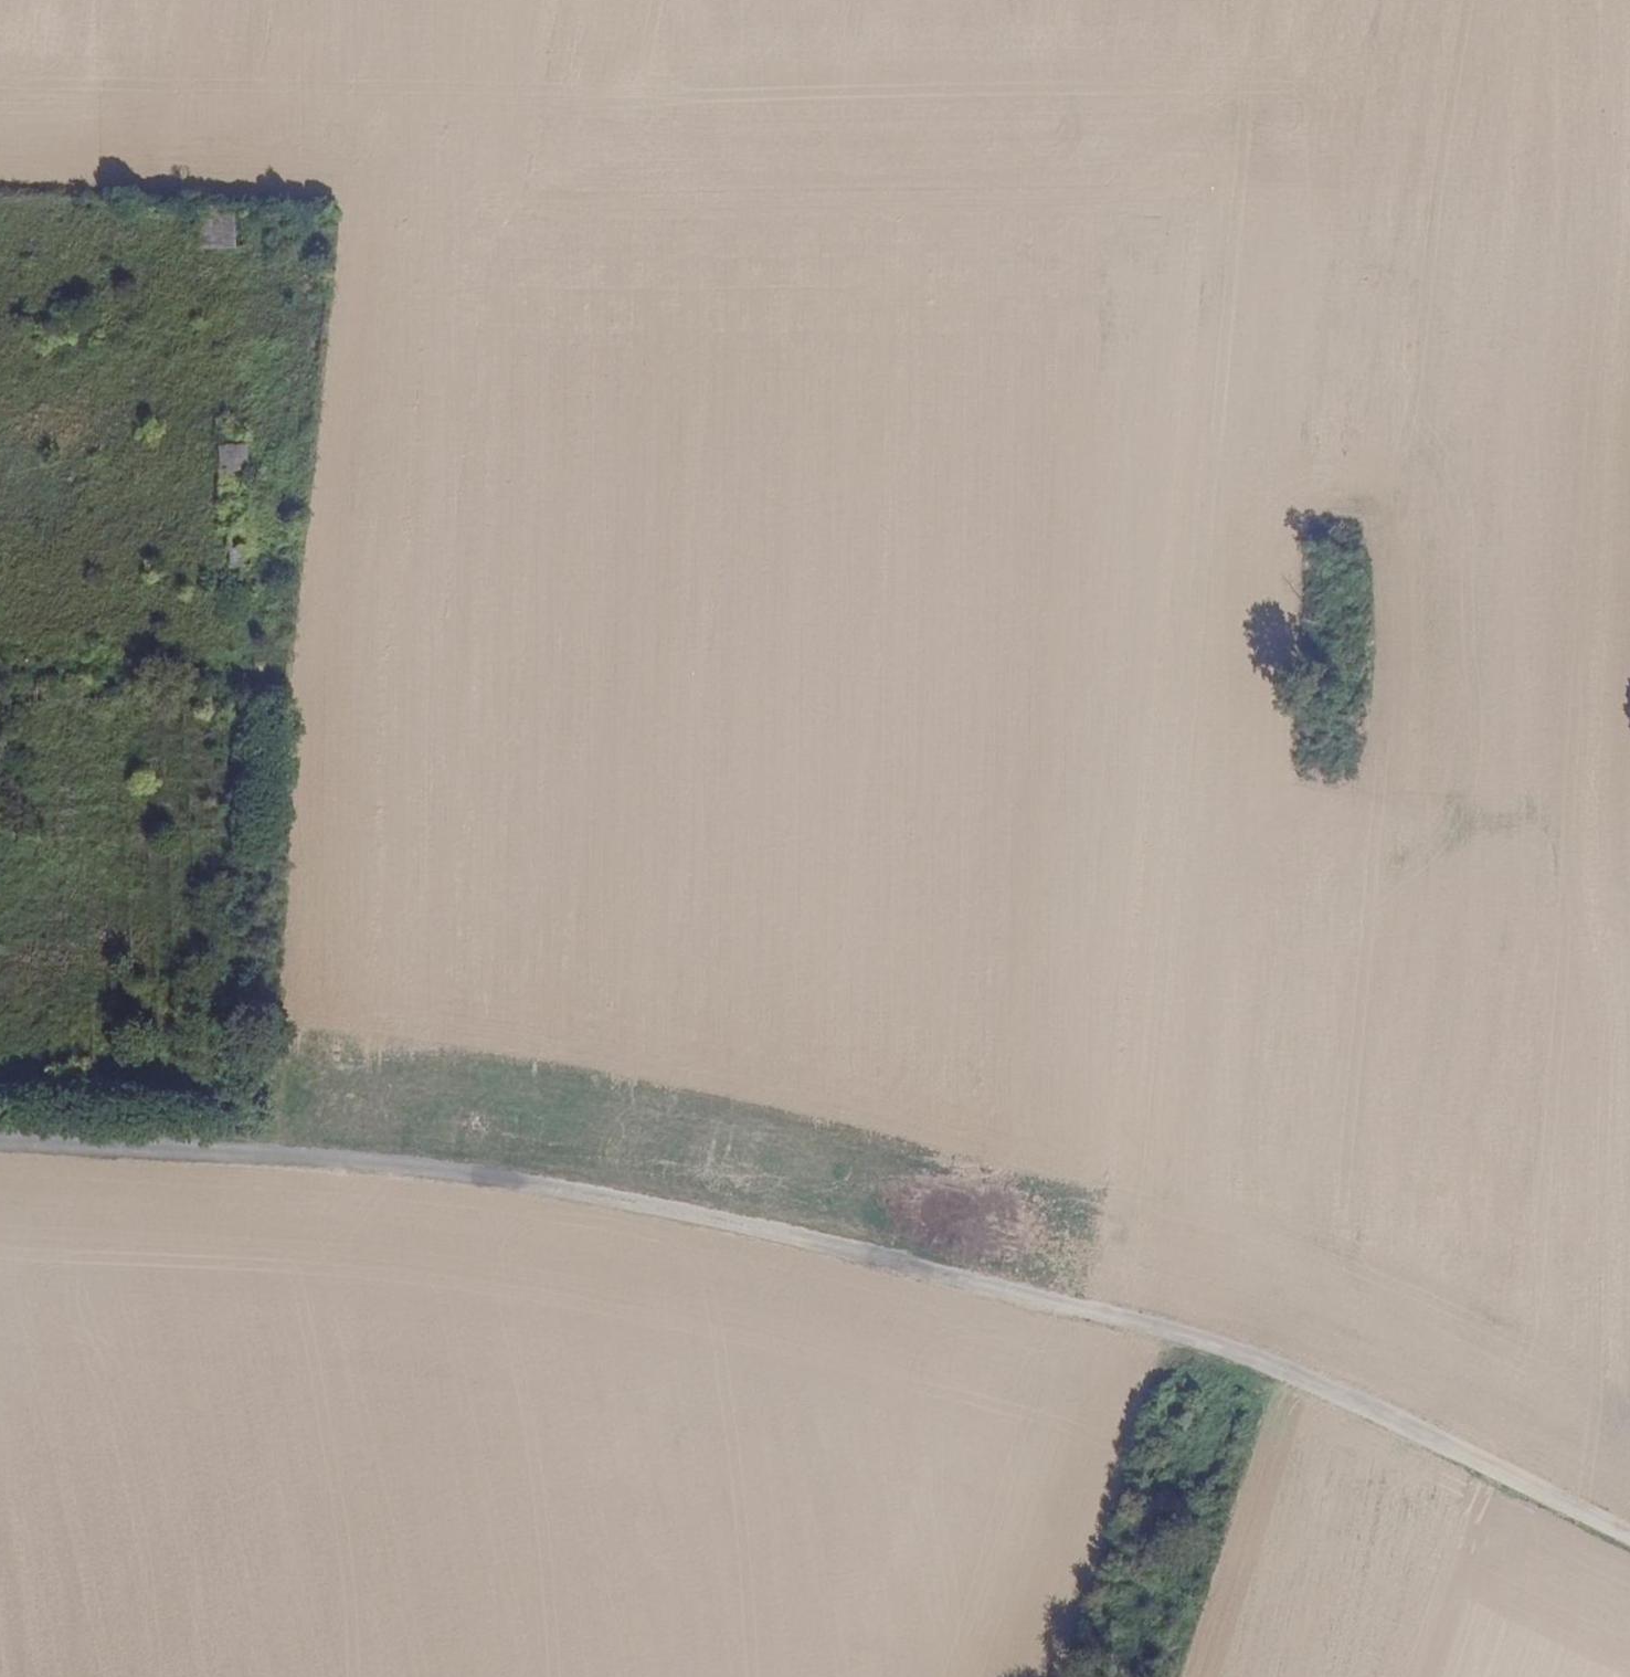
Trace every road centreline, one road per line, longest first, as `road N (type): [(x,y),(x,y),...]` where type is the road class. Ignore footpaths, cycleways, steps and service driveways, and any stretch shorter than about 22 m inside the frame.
road 1 (track): [(1629,1537),(1231,1348),(699,1217),(467,1172),(276,1155),(0,1148)]

